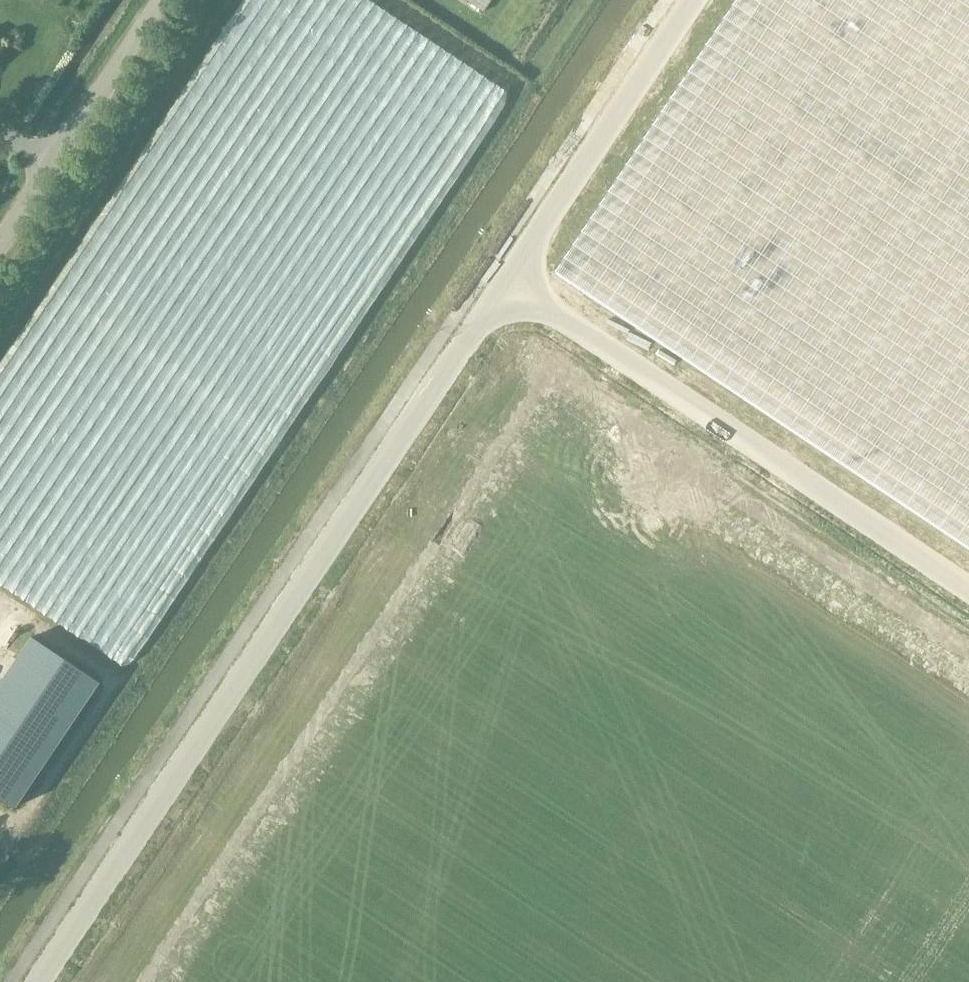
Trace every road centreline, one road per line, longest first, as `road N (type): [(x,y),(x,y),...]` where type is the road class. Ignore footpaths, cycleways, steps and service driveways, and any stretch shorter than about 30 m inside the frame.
road 1 (unclassified): [(40,981),(509,282)]
road 2 (unclassified): [(968,591),(509,282)]
road 3 (unclassified): [(509,282),(693,0)]
road 4 (unclassified): [(0,241),(161,0)]

